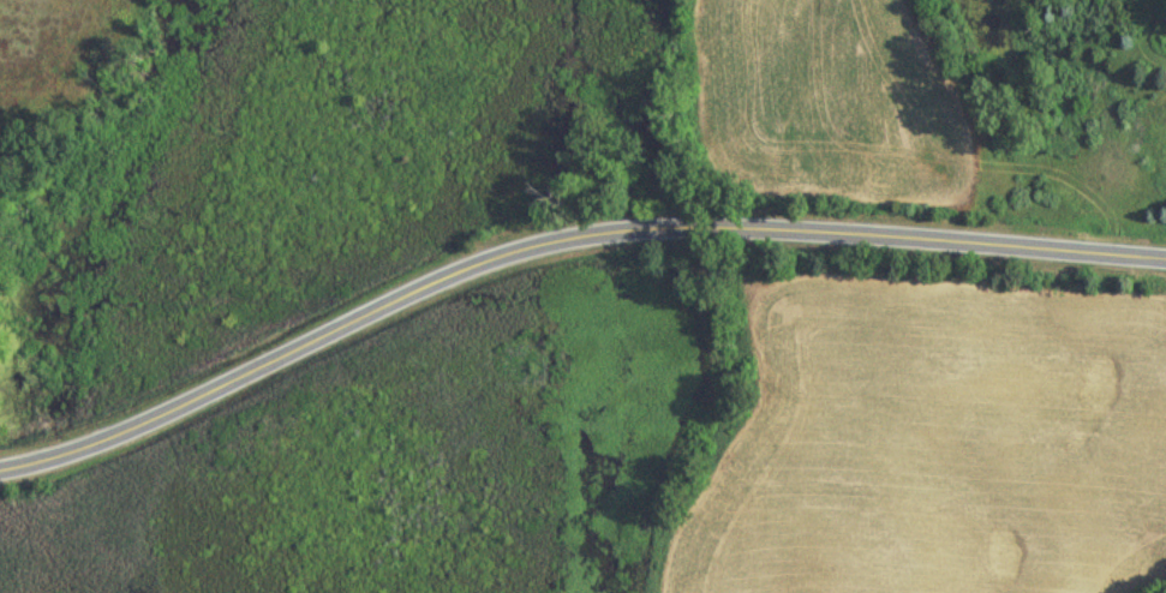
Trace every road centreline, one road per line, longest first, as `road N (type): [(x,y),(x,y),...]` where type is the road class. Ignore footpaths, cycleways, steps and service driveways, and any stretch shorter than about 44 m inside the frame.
road 1 (tertiary): [(1165,263),(775,234),(608,235),(458,277),(162,420),(74,457),(0,475)]

